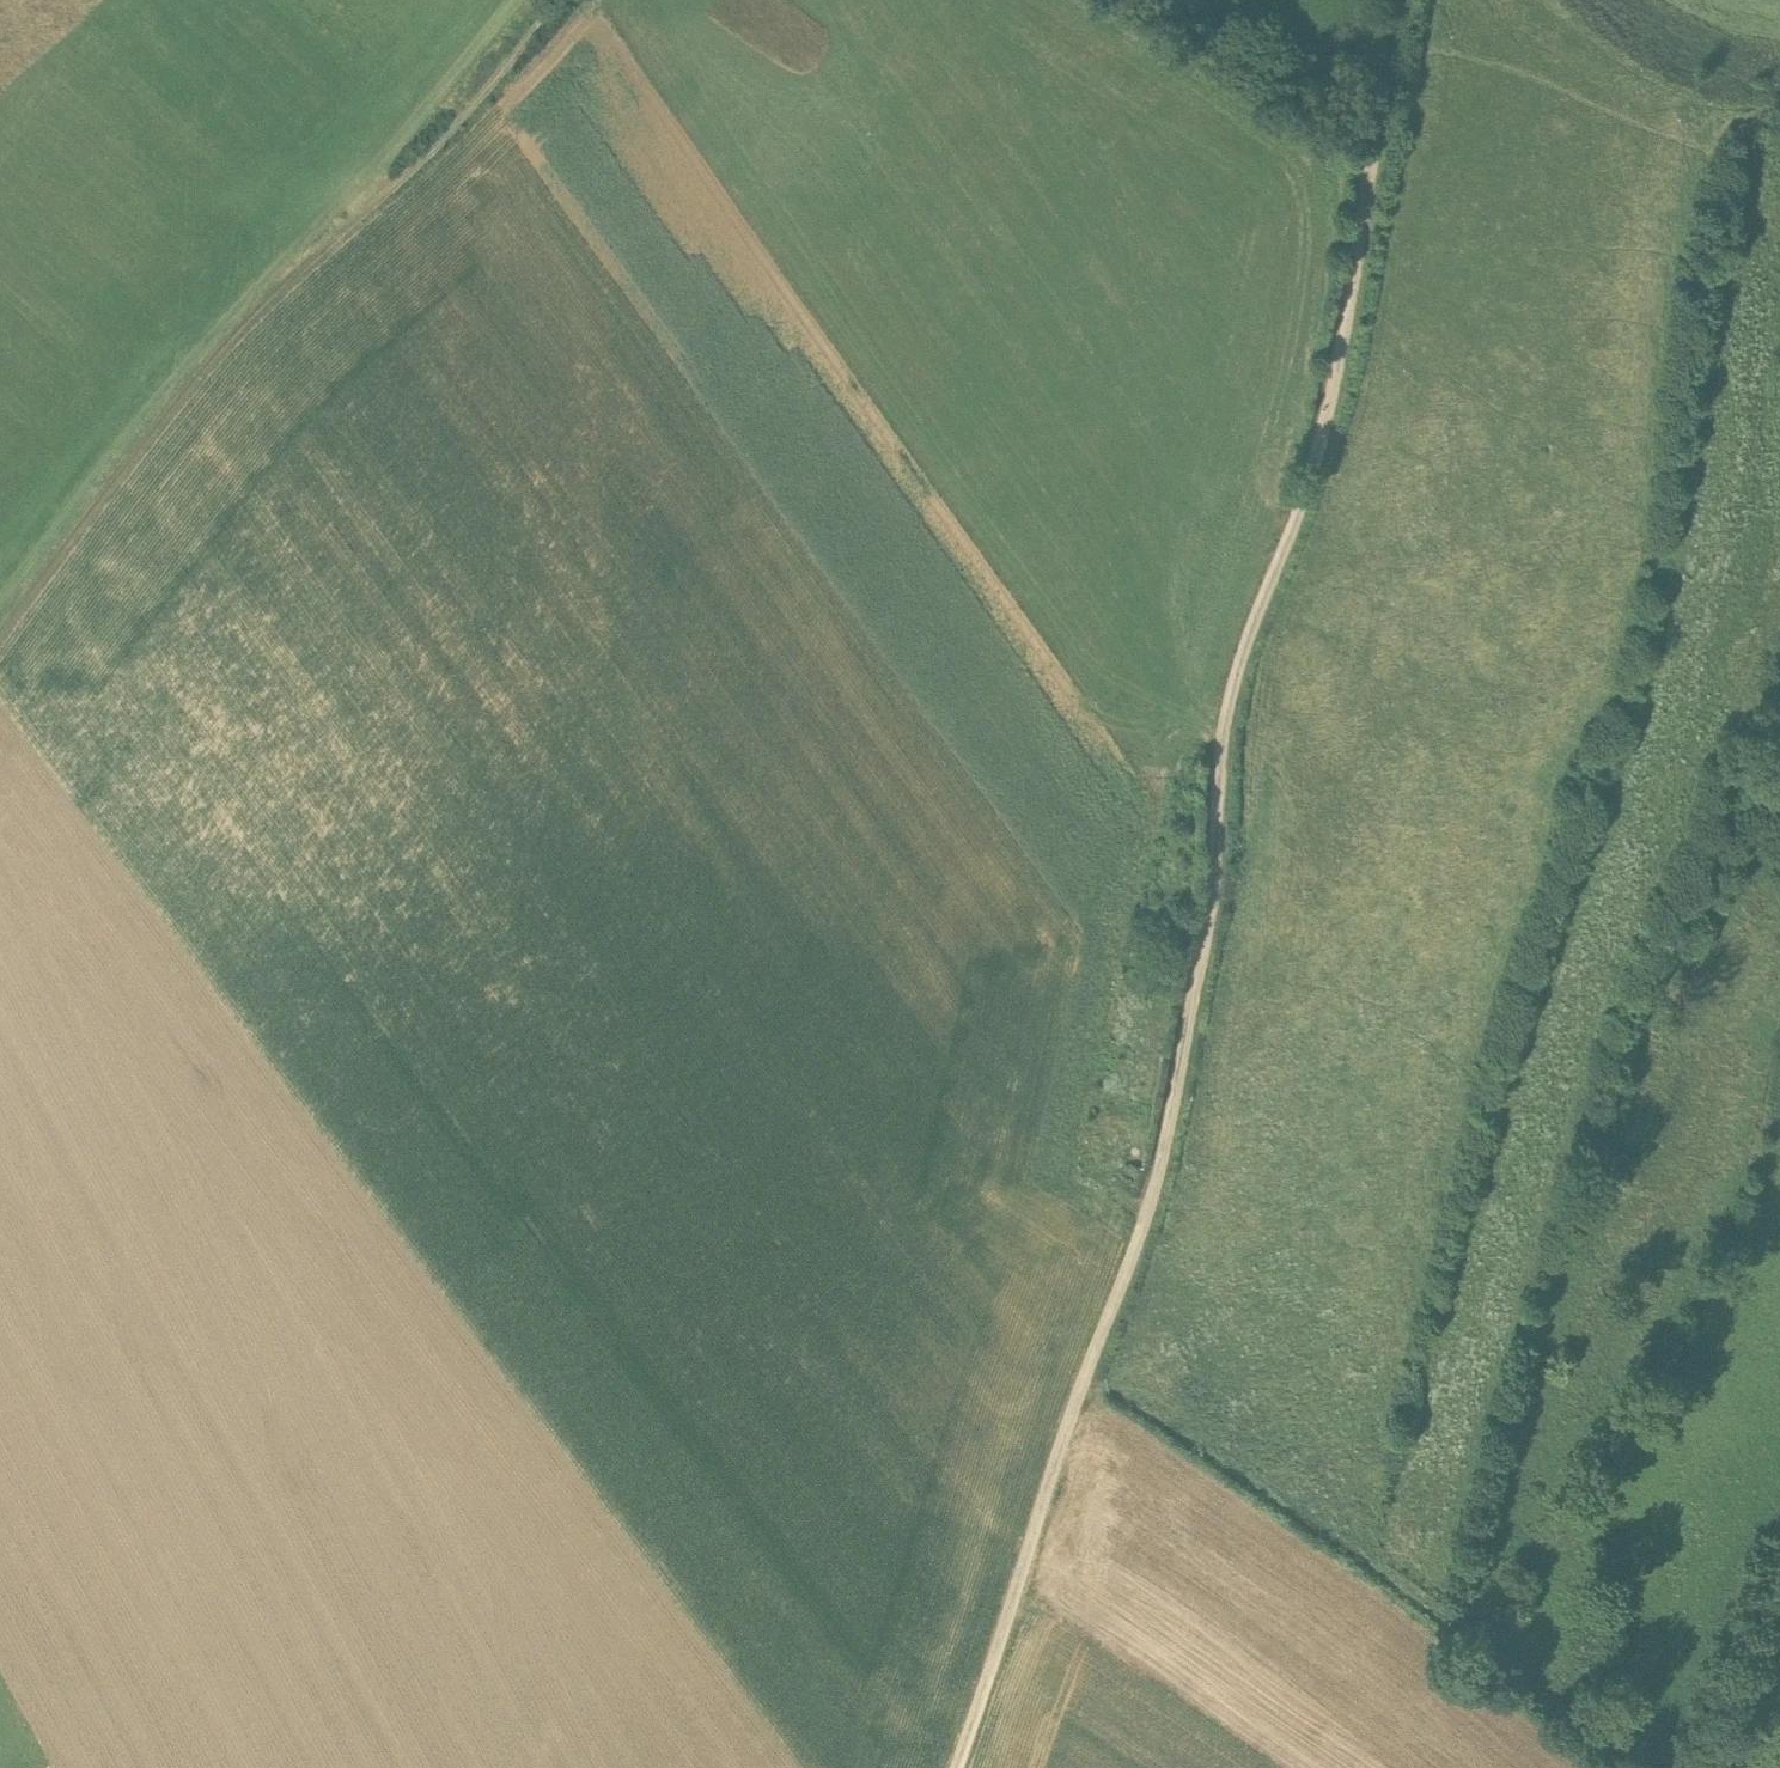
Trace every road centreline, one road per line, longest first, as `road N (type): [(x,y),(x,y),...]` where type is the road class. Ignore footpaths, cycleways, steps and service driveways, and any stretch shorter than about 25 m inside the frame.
road 1 (track): [(1395,0),(1324,427),(1224,722),(1206,934),(1152,1188),(956,1767)]
road 2 (track): [(0,633),(225,345),(436,146),(558,0)]

